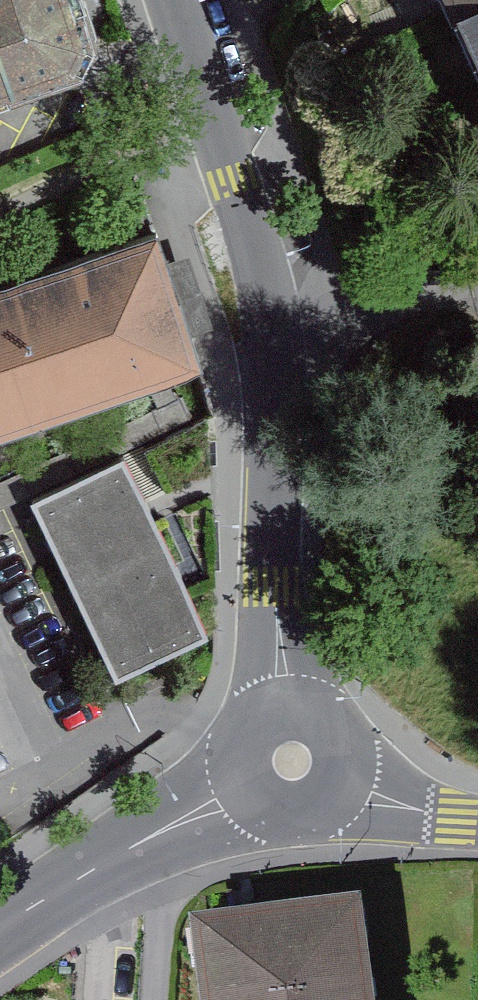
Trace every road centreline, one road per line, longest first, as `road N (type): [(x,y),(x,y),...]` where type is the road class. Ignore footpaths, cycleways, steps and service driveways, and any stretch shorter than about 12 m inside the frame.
road 1 (residential): [(175,0),(280,319),(280,675),(288,755)]
road 2 (unclassified): [(288,755),(0,934)]
road 3 (unclassified): [(477,826),(372,793),(288,755)]

